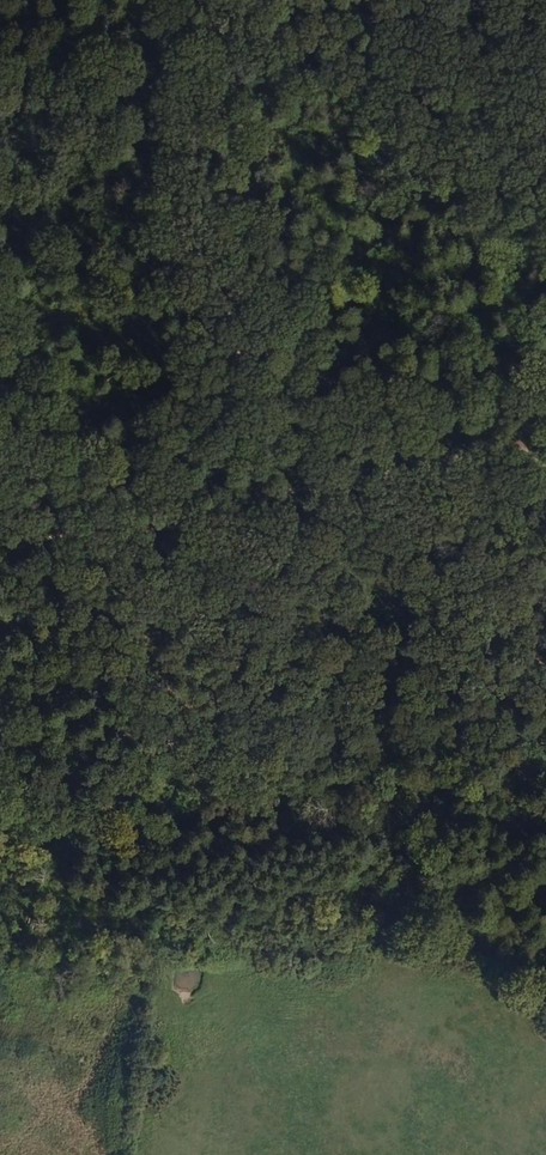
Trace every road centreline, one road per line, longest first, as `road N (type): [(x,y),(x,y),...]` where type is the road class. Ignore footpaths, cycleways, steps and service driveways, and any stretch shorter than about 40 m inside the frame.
road 1 (track): [(545,776),(503,766),(356,773),(239,816),(167,826),(0,780)]

